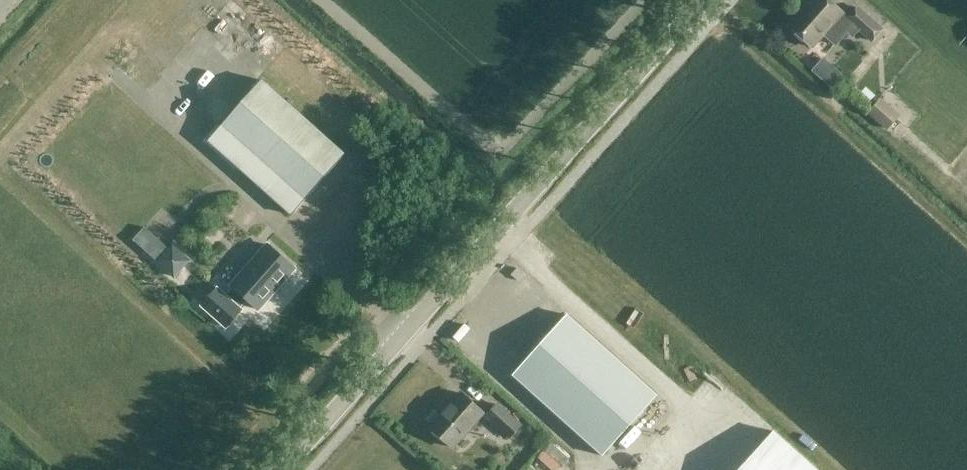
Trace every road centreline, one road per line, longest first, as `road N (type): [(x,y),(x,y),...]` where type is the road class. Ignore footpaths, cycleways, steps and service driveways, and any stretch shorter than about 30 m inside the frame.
road 1 (tertiary): [(285,469),(707,0)]

